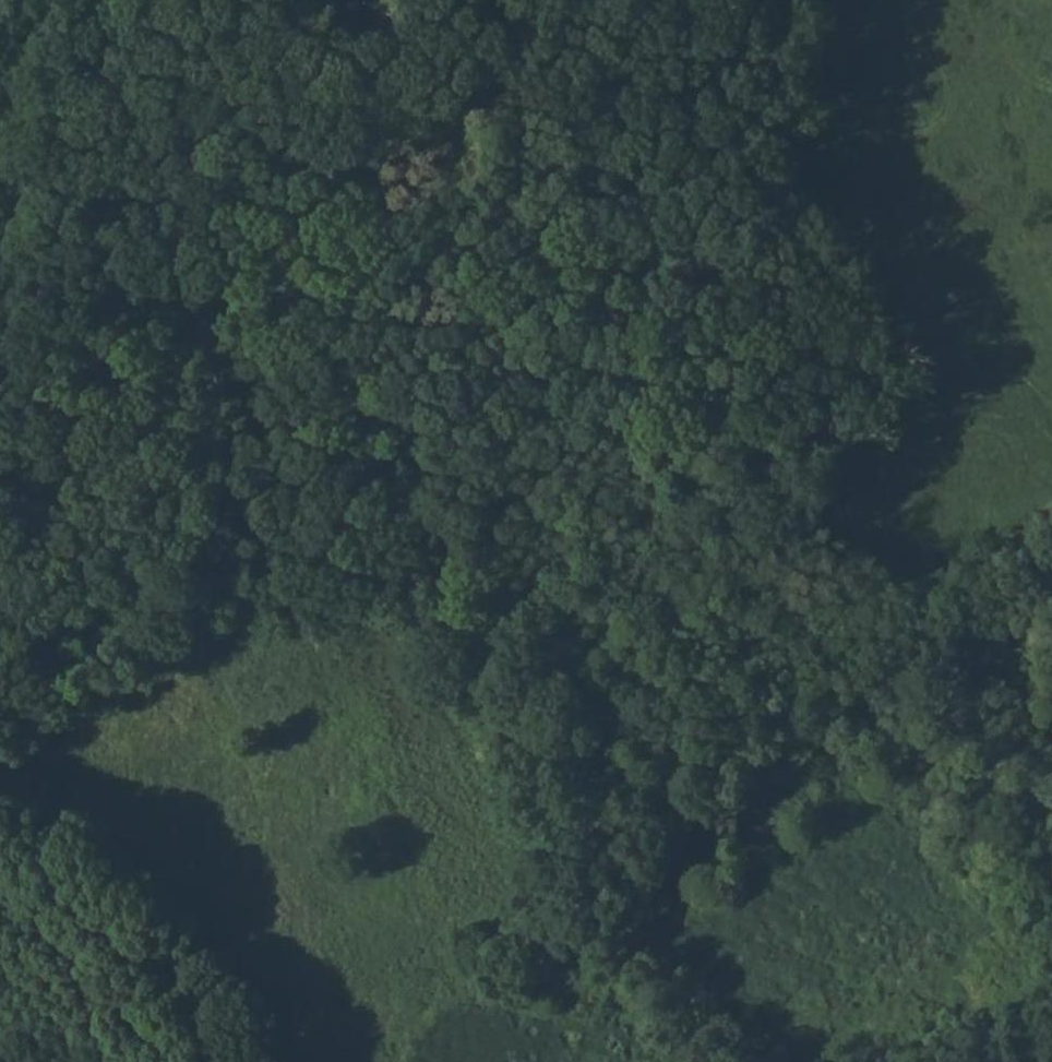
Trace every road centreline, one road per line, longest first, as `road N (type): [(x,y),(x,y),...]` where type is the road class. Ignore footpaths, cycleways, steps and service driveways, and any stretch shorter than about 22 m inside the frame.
road 1 (track): [(210,1061),(167,979),(76,871),(0,808)]

